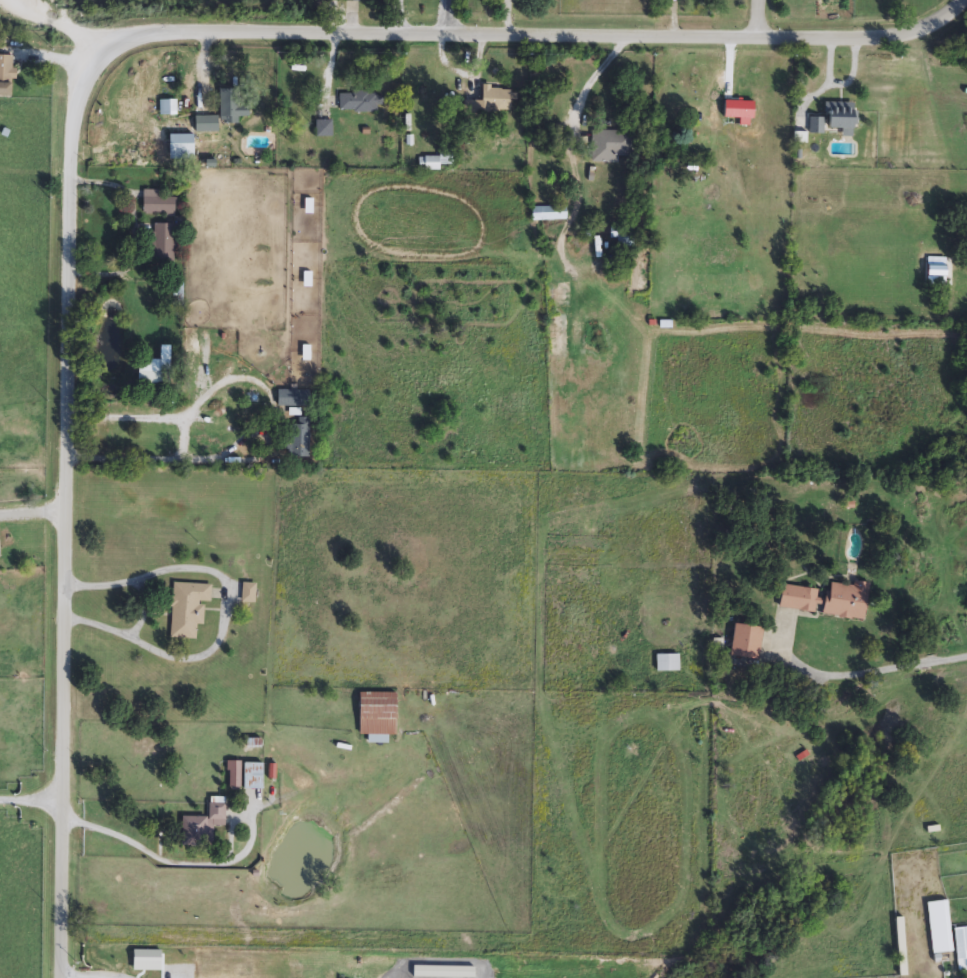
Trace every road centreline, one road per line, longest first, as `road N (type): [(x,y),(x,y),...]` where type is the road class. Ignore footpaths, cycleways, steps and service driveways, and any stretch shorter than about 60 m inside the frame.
road 1 (tertiary): [(55,977),(72,112),(88,69),(105,51),(170,31)]
road 2 (tertiary): [(170,31),(878,39),(925,34),(966,5)]

